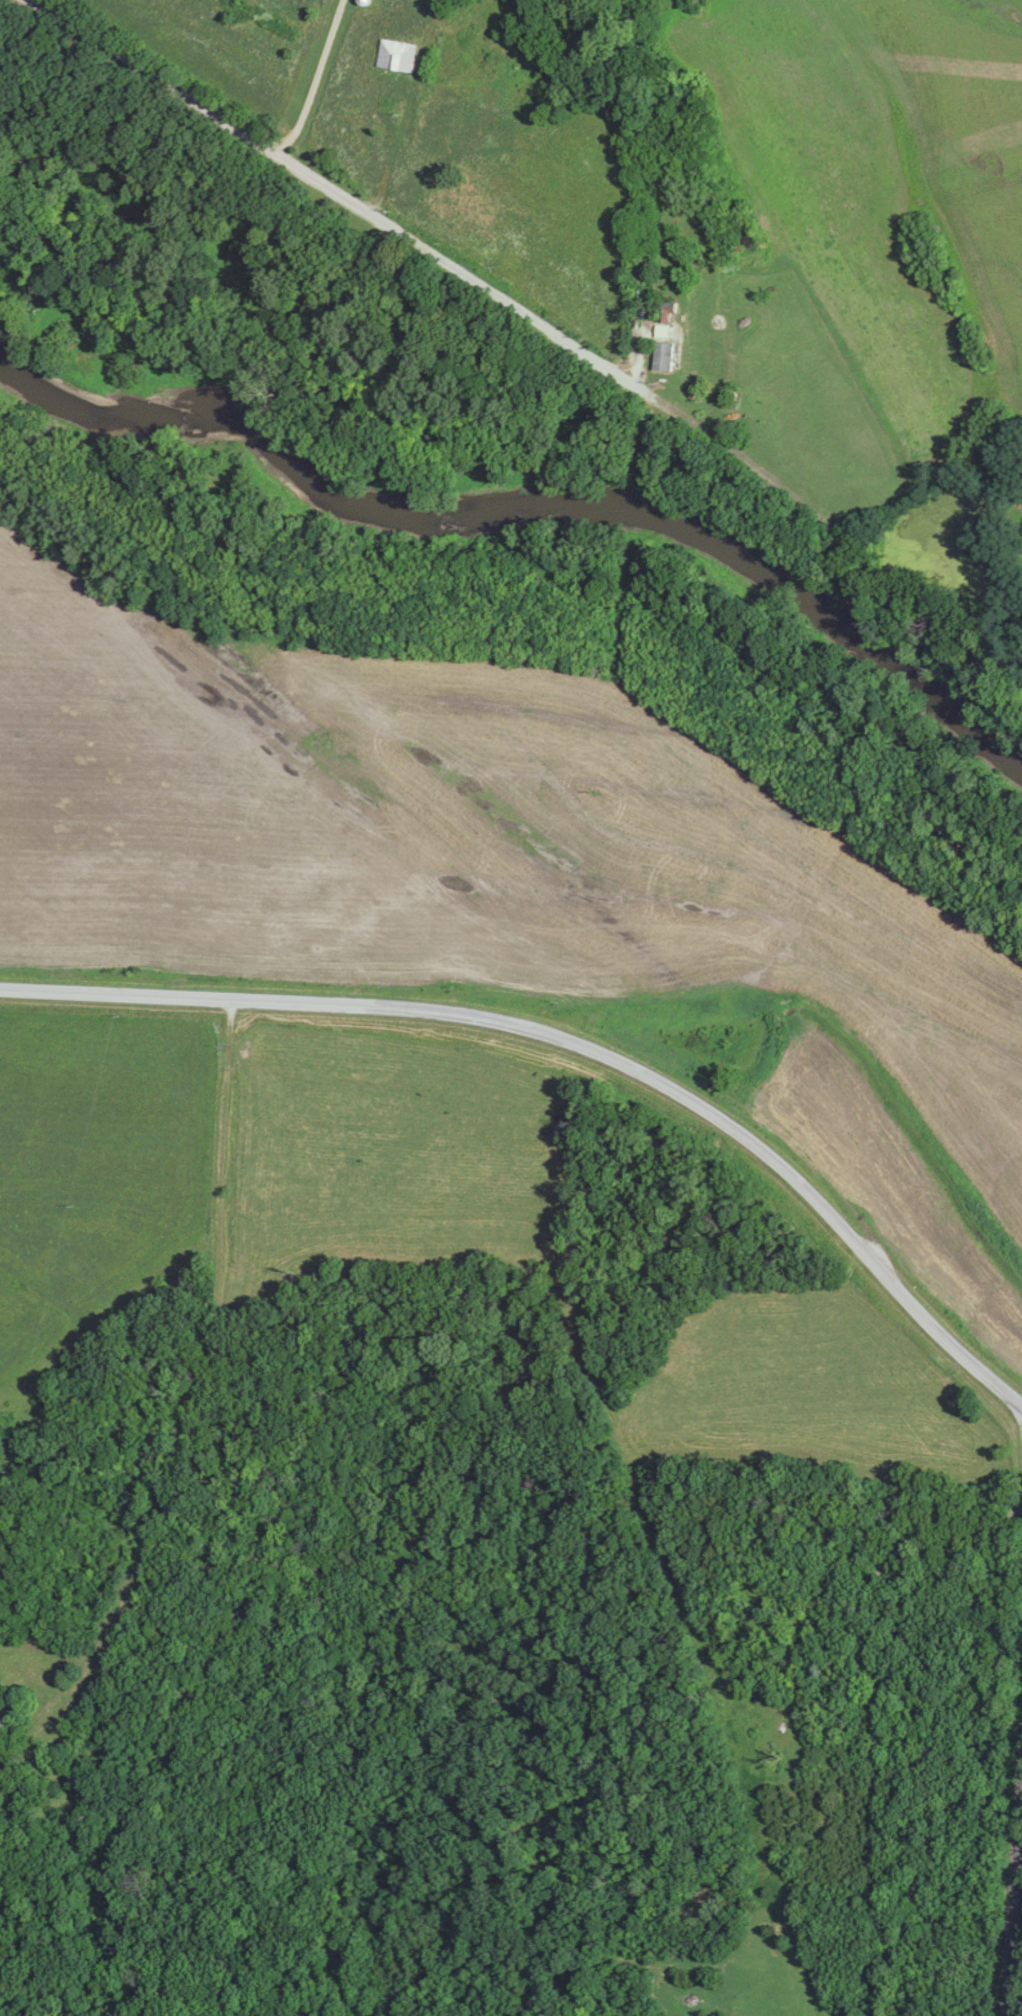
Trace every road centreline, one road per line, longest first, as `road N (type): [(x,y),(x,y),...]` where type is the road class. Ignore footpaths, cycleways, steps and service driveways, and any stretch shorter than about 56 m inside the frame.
road 1 (secondary): [(1021,1398),(884,1280),(788,1171),(696,1101),(599,1050),(484,1016),(420,1009),(0,993)]
road 2 (residential): [(740,459),(22,0)]
road 3 (residential): [(1016,2015),(1021,1850)]

